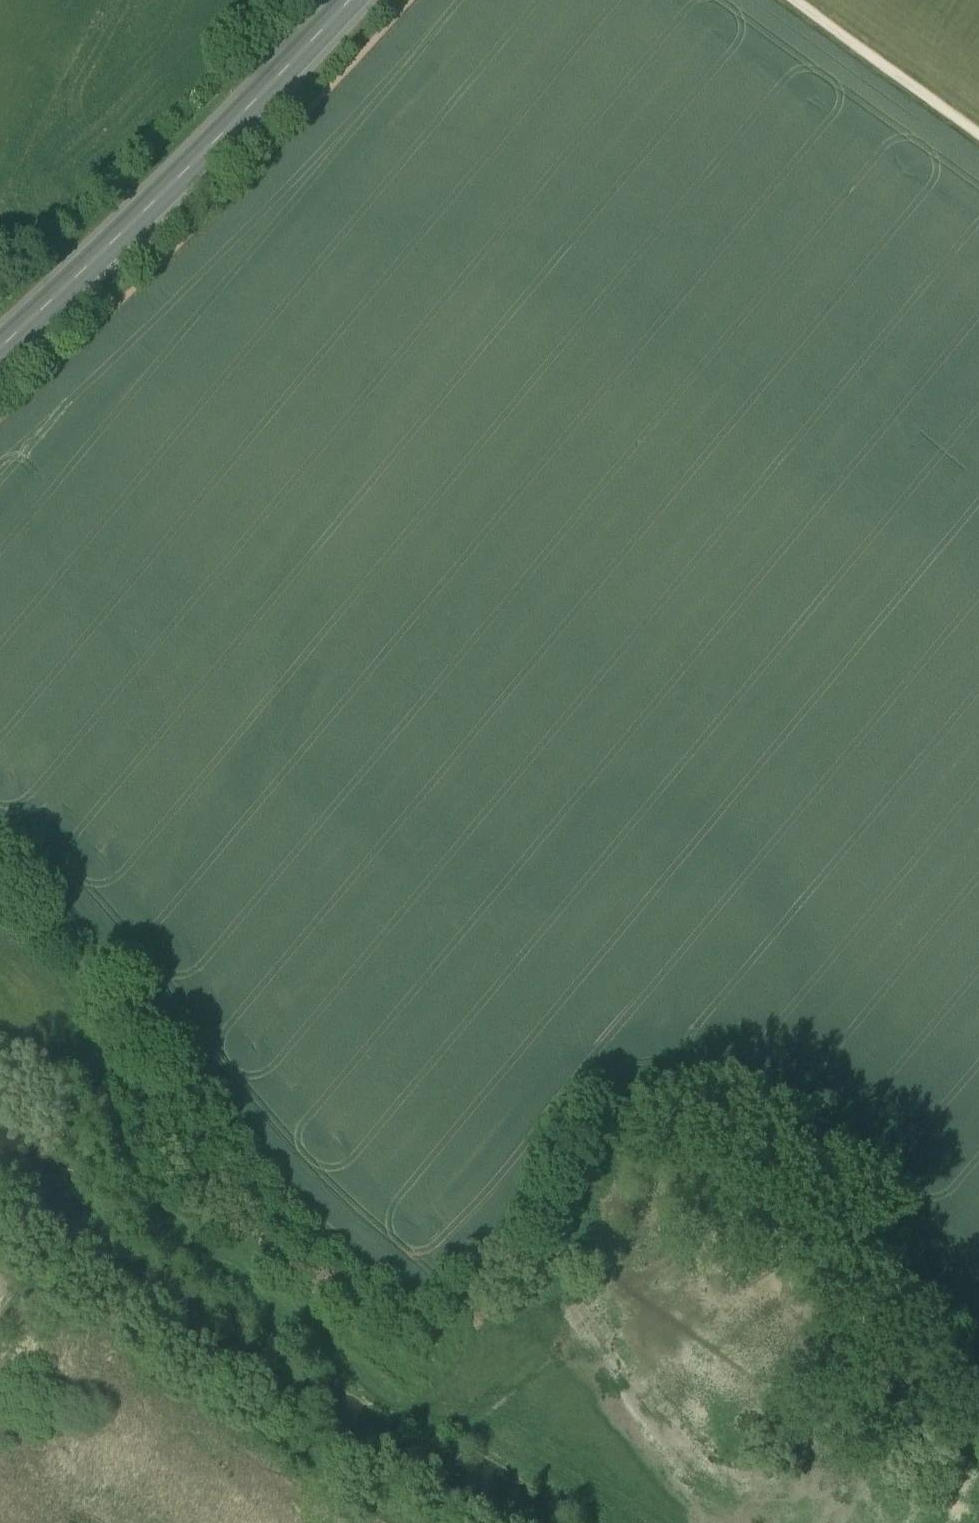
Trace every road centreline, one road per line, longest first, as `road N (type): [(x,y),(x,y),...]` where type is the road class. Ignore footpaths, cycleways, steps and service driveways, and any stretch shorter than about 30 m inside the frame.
road 1 (primary): [(0,343),(345,0)]
road 2 (track): [(978,136),(792,0)]

